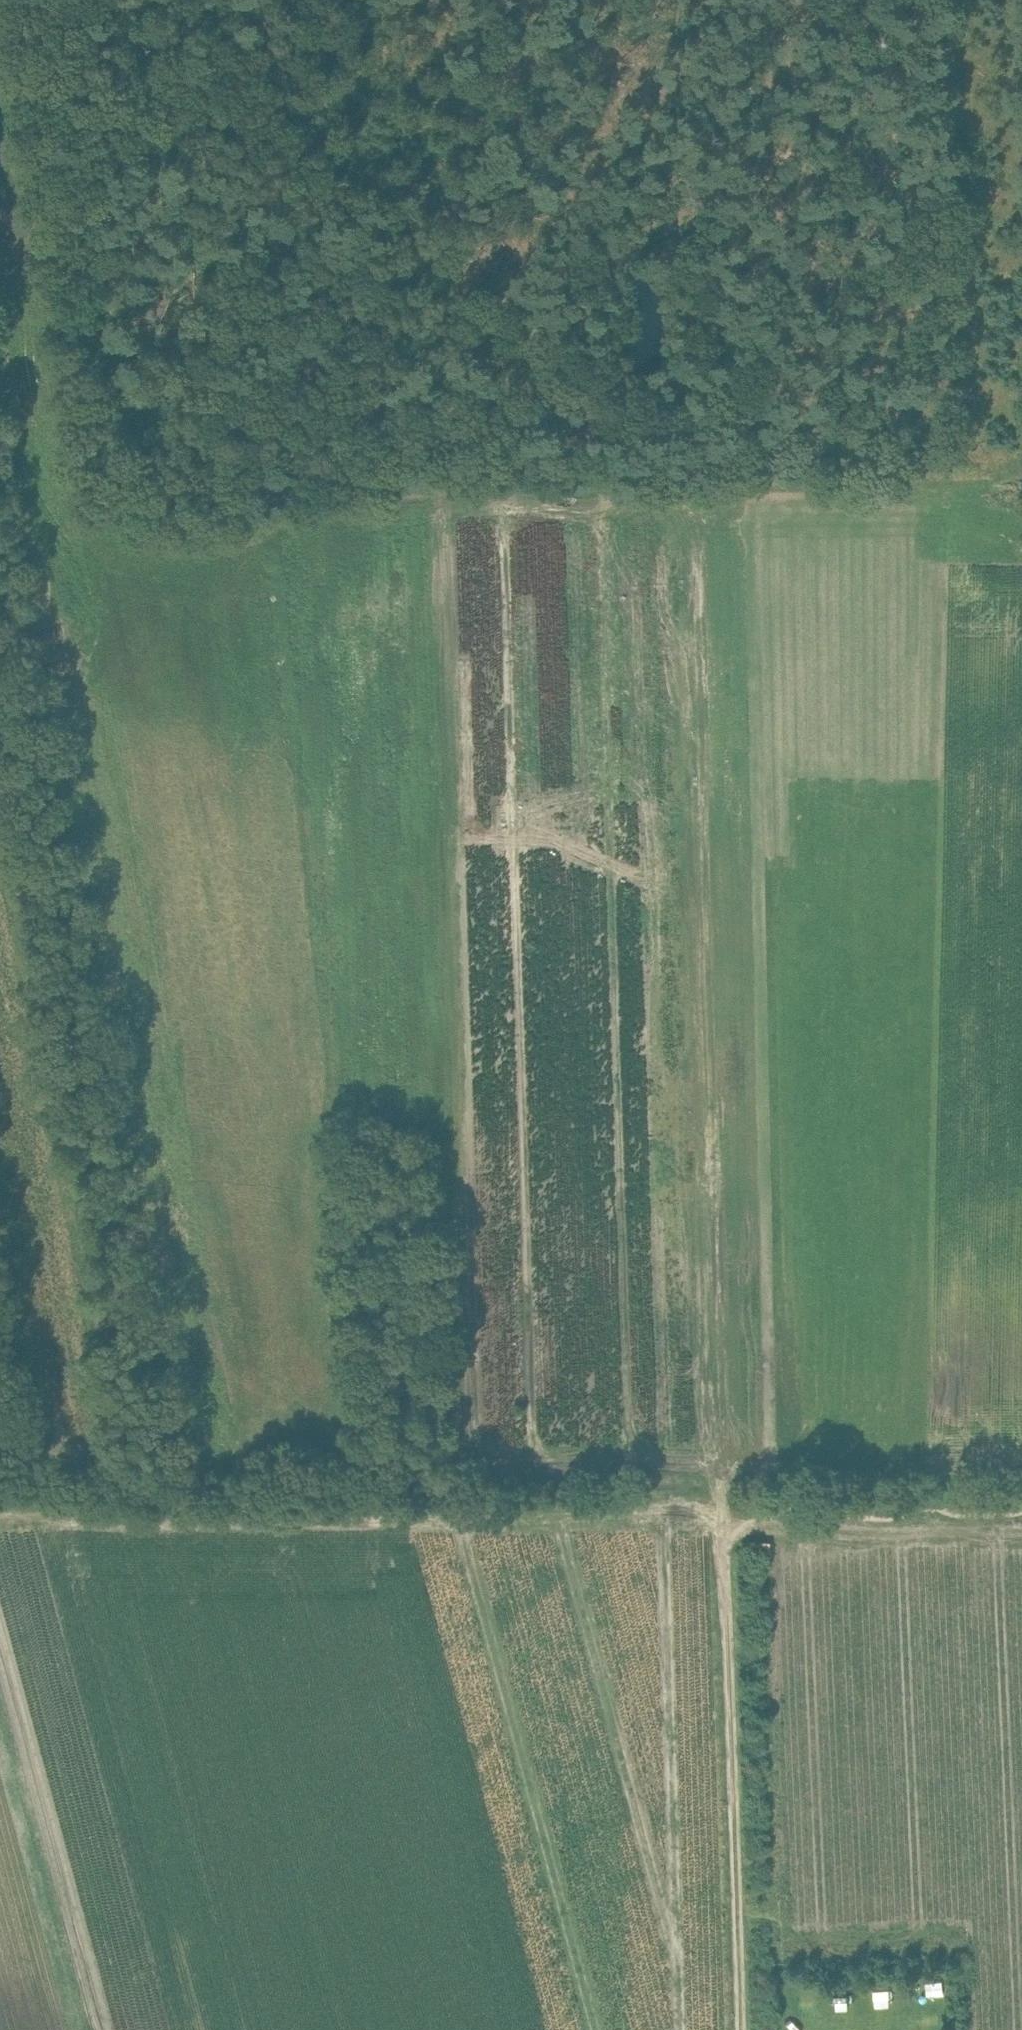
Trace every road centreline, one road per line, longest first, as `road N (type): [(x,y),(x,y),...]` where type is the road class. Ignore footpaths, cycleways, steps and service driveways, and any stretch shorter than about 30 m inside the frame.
road 1 (track): [(743,2029),(722,1490),(1021,1488)]

